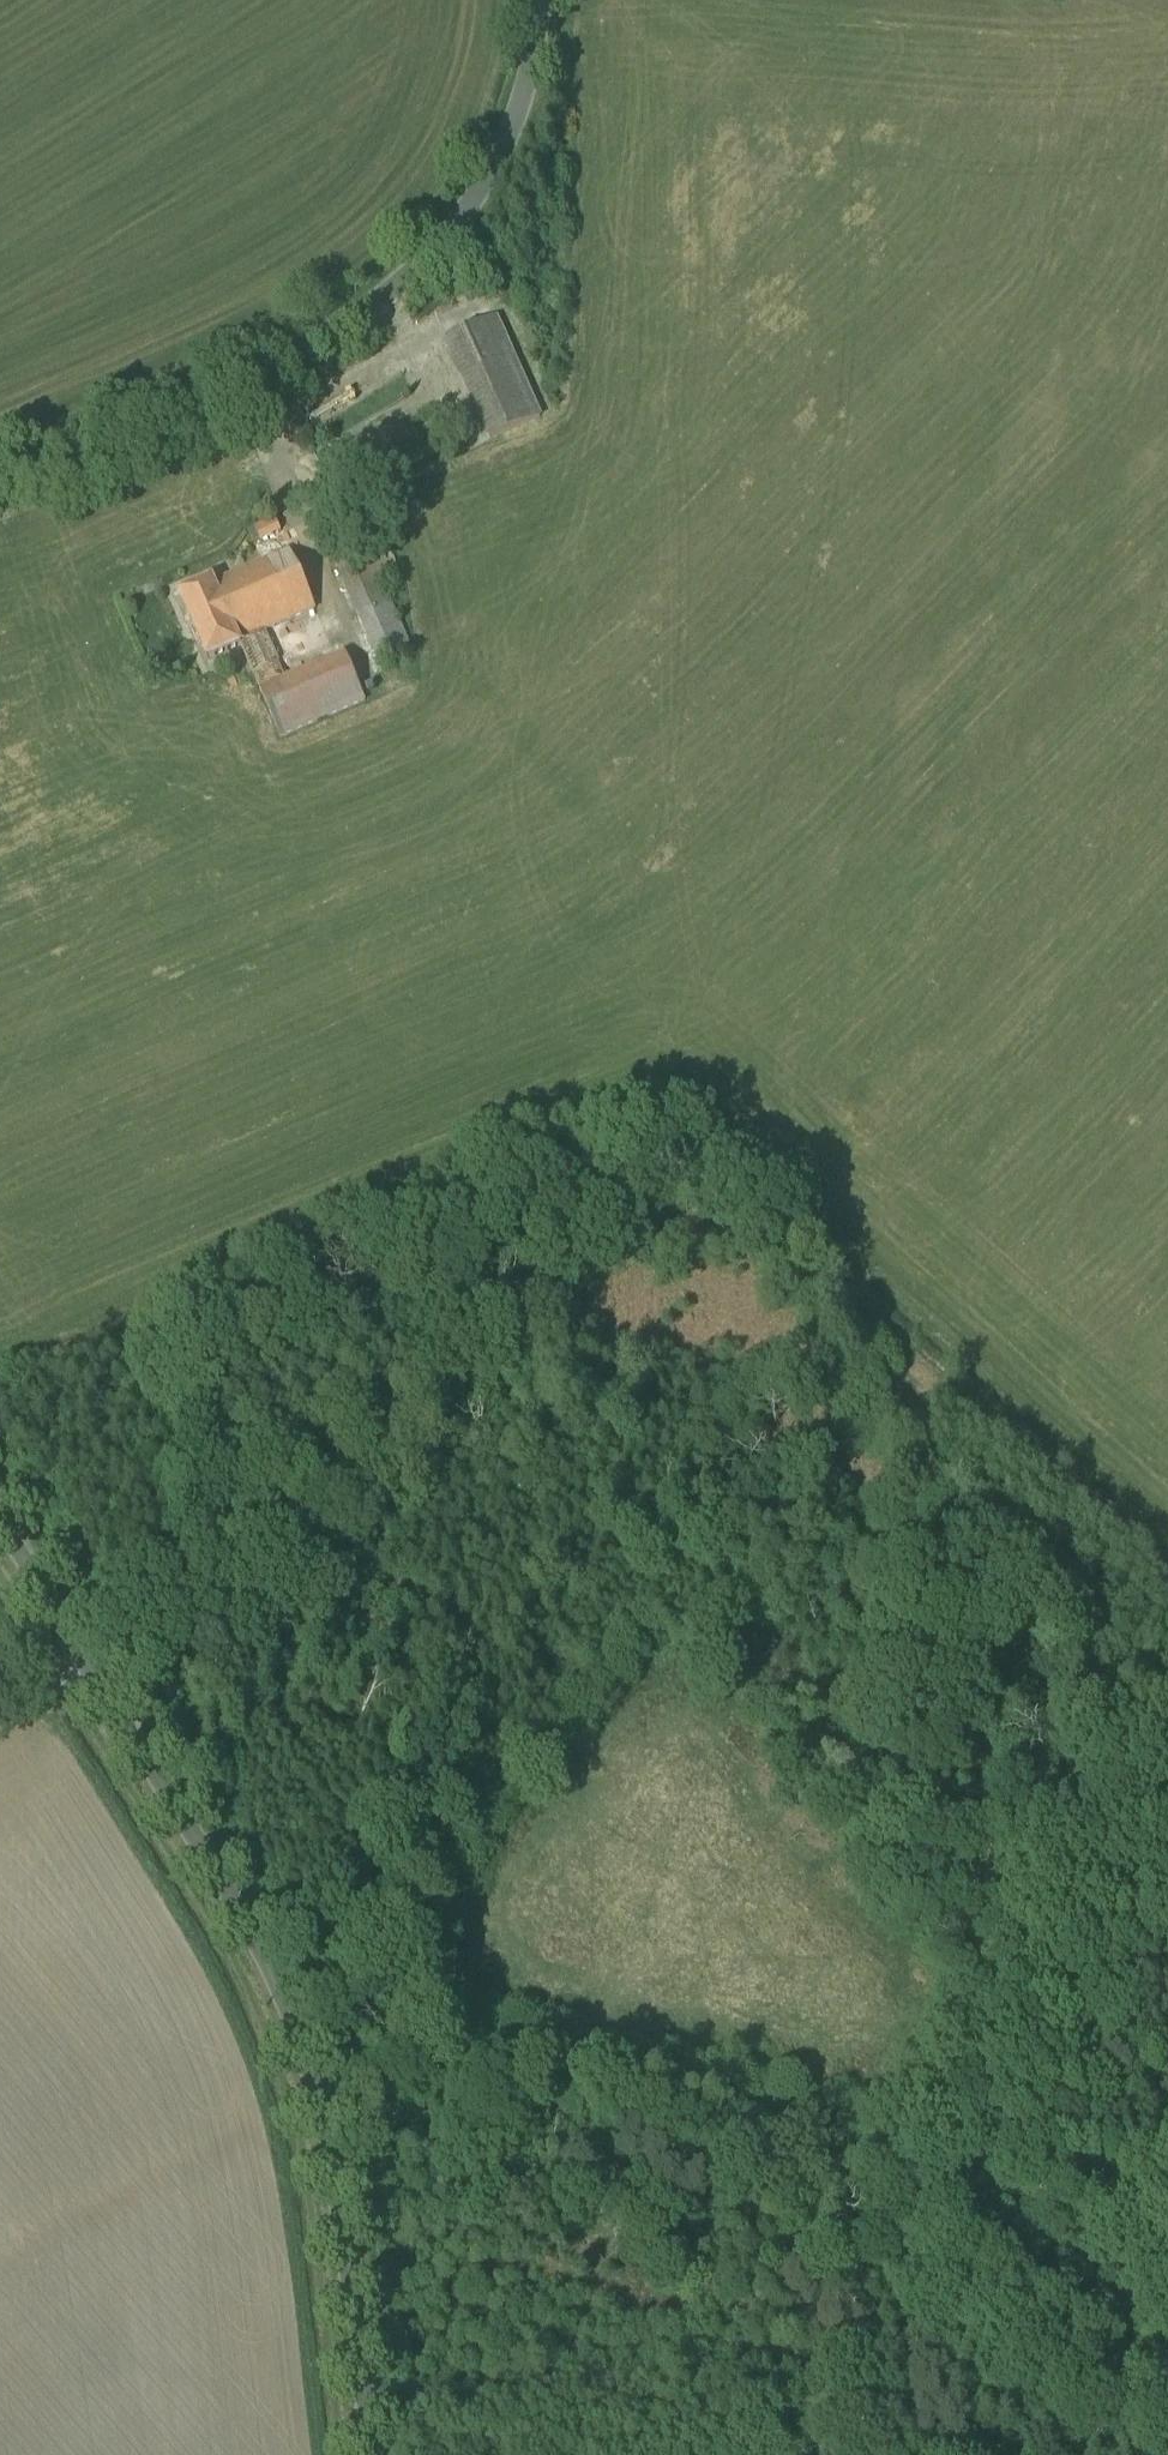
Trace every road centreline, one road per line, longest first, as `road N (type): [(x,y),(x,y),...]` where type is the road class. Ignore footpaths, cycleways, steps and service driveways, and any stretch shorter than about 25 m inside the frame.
road 1 (unclassified): [(371,2454),(332,2150),(297,2031),(230,1894),(0,1522)]
road 2 (unclassified): [(0,483),(365,312),(419,267),(472,198),(512,126),(533,51),(536,0)]

